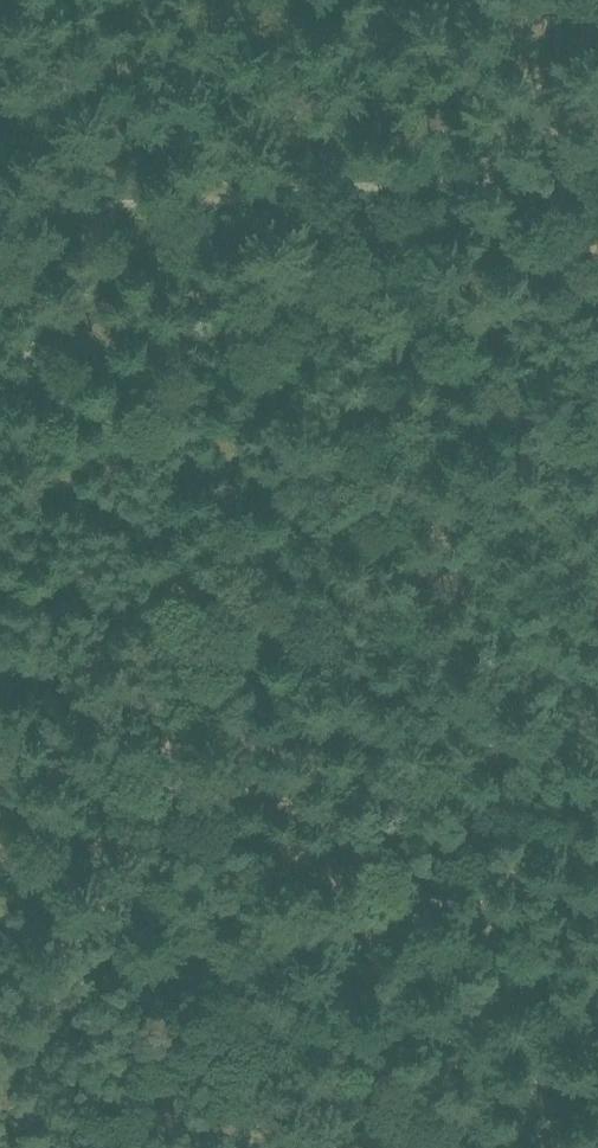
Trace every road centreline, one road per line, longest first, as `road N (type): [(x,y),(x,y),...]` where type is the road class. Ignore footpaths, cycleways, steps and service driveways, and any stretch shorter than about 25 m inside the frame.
road 1 (track): [(0,865),(340,1147)]

